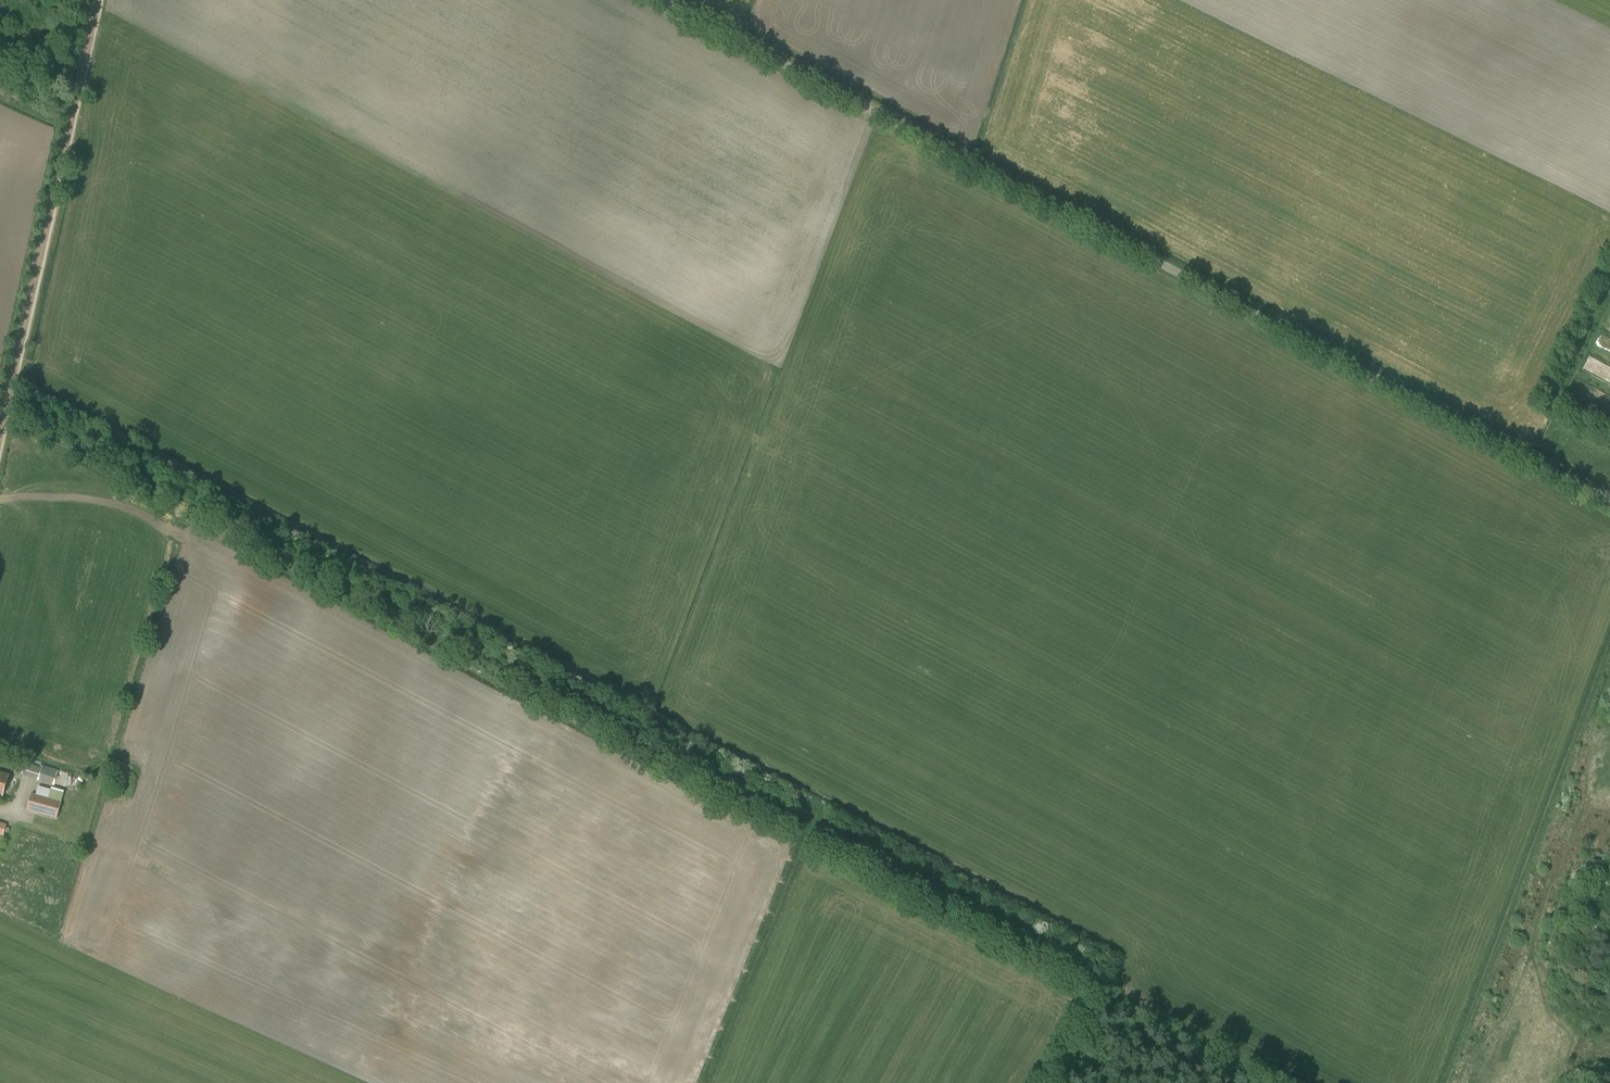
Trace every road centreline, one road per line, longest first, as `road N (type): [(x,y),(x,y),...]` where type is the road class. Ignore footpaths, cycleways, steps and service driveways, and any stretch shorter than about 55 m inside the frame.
road 1 (unclassified): [(1609,502),(662,0)]
road 2 (track): [(0,432),(97,0)]

